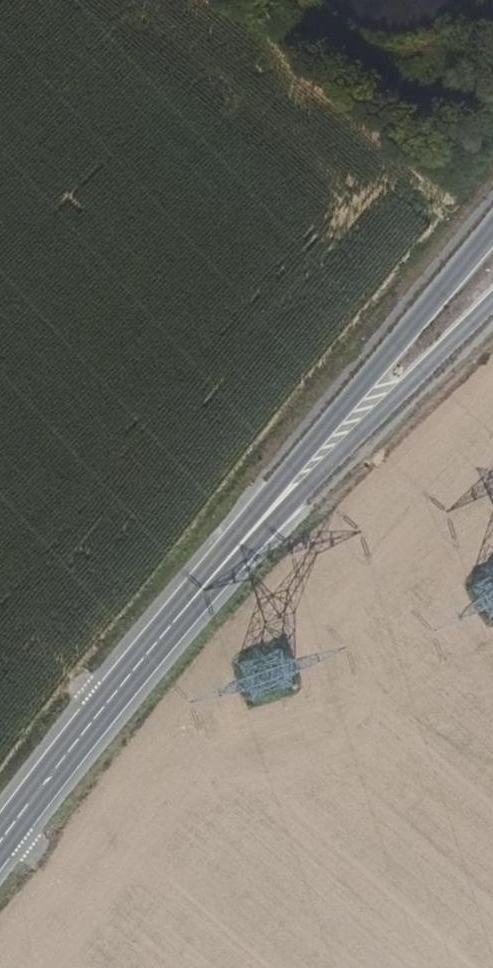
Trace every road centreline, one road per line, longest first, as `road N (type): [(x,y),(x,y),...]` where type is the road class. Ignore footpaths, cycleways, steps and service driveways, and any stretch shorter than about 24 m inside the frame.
road 1 (secondary): [(492,226),(238,546)]
road 2 (secondary): [(238,546),(0,844)]
road 3 (secondary): [(238,546),(492,303)]

